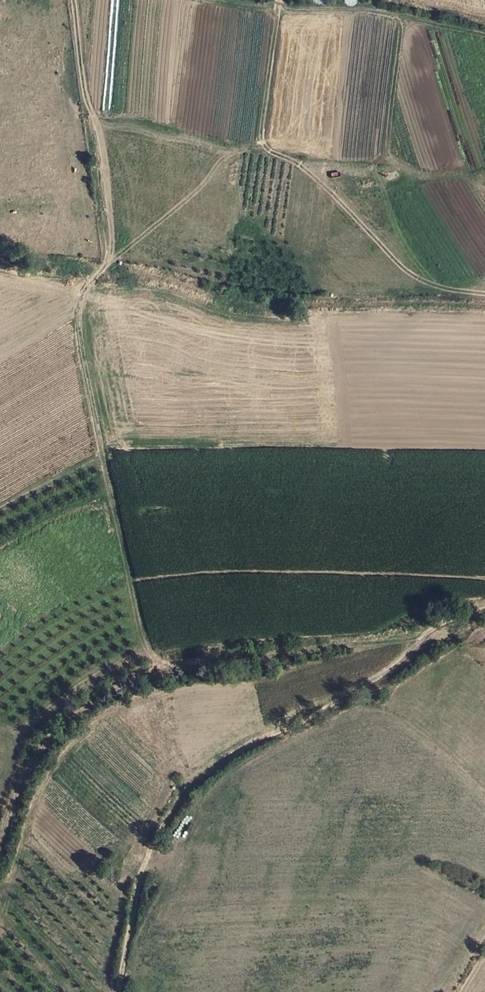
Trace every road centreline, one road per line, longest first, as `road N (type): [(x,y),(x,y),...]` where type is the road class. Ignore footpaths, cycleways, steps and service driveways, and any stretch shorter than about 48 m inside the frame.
road 1 (track): [(0,267),(83,283),(97,274),(172,283),(285,309),(484,305)]

